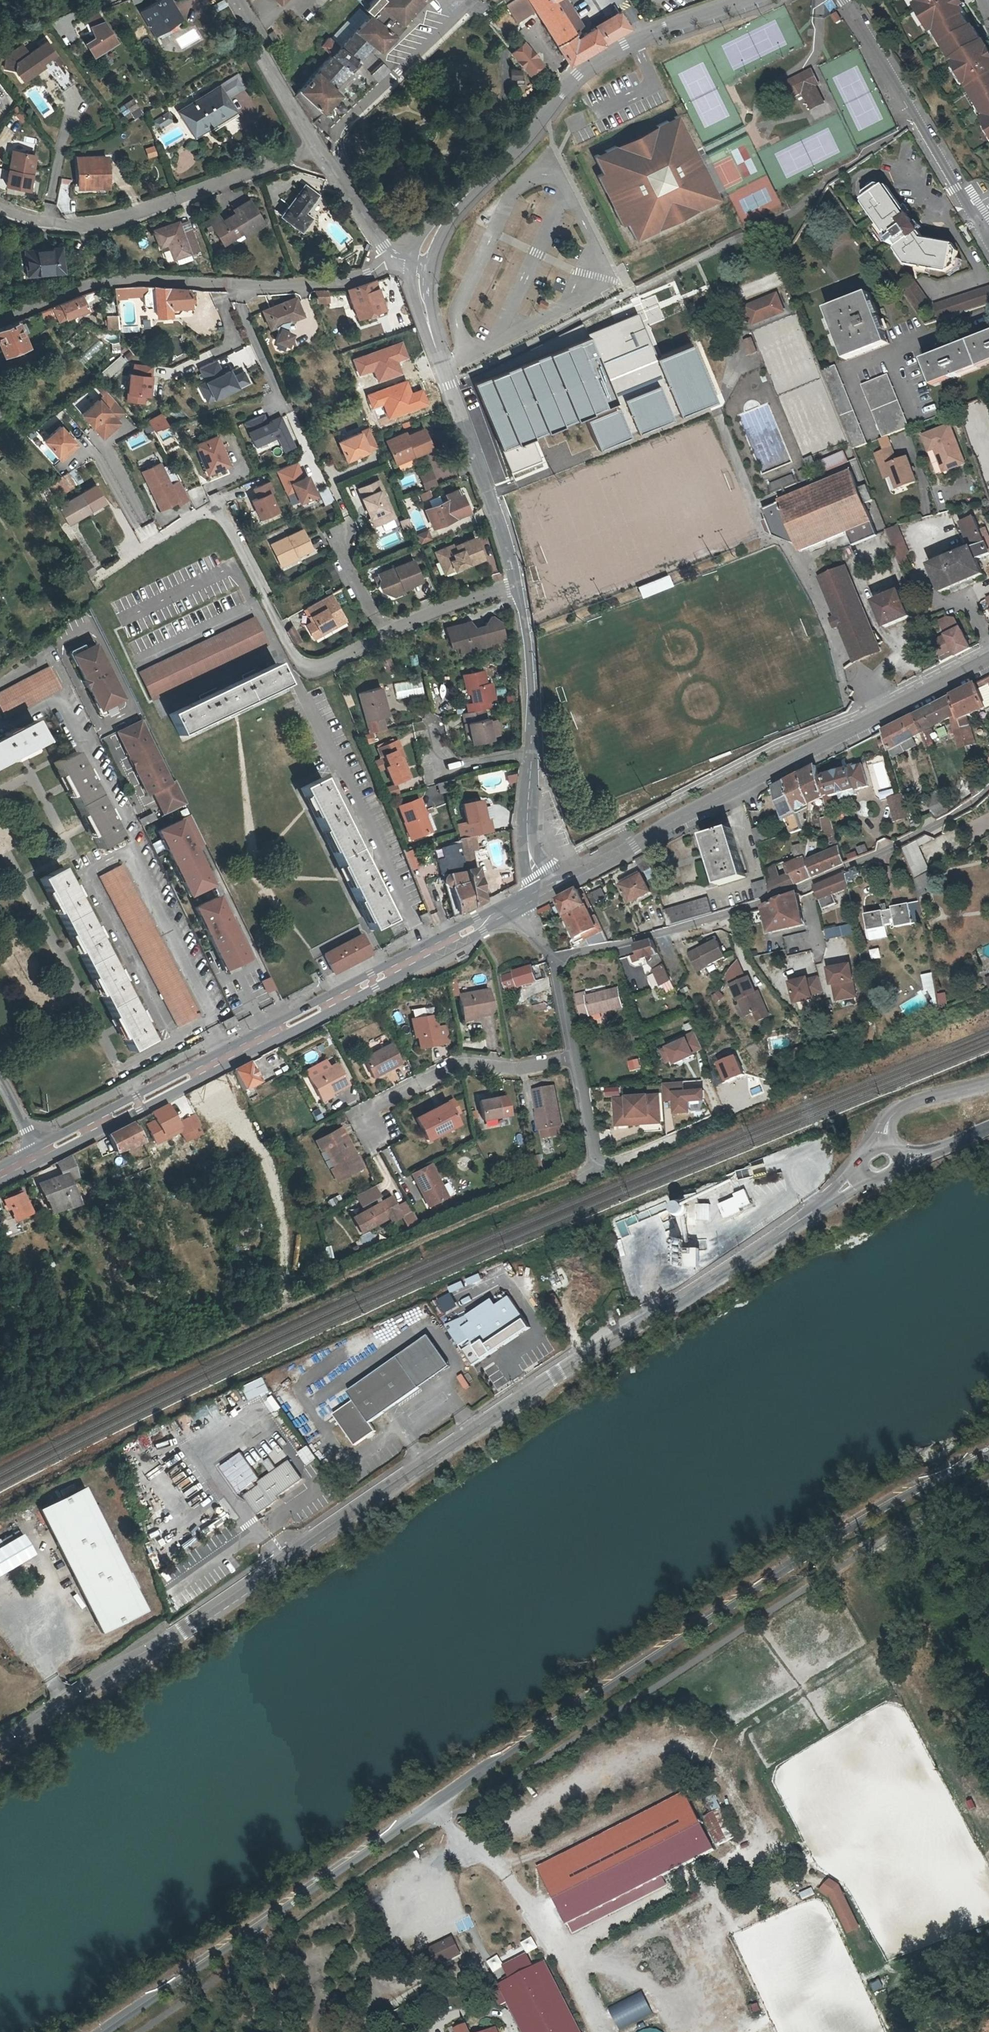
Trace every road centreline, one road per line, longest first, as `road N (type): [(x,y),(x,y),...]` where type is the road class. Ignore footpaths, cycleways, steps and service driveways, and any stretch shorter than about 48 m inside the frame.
road 1 (unclassified): [(988,1454),(796,1565),(108,2031)]
road 2 (unclassified): [(0,1747),(866,1174)]
road 3 (primary): [(39,1154),(522,902)]
road 4 (residential): [(516,585),(418,618),(315,668),(298,663),(218,514),(201,512),(102,575)]
road 5 (primary): [(543,892),(988,657)]
road 6 (residential): [(556,961),(760,903),(959,812),(988,789)]
road 7 (residential): [(417,268),(430,232),(590,66),(633,41),(745,0)]
road 8 (residential): [(0,320),(109,281),(294,285),(397,262)]
road 9 (residential): [(417,268),(422,318),(516,585)]
road 10 (residential): [(315,148),(122,220),(51,224),(0,204)]
road 11 (track): [(595,1169),(316,1291),(291,1291)]
road 12 (residential): [(842,0),(979,224)]
road 13 (residential): [(576,1058),(518,1069),(457,1064),(364,1114),(379,1145)]
road 14 (track): [(594,2031),(503,1864),(475,1844)]
road 15 (residential): [(230,0),(315,148)]
road 16 (residential): [(516,585),(531,752)]
road 17 (residential): [(531,752),(529,852),(543,892)]
road 18 (residential): [(315,148),(397,262)]
road 19 (unclassified): [(879,1145),(889,1120),(905,1106),(988,1084)]
road 20 (residential): [(531,752),(445,769),(432,725)]

